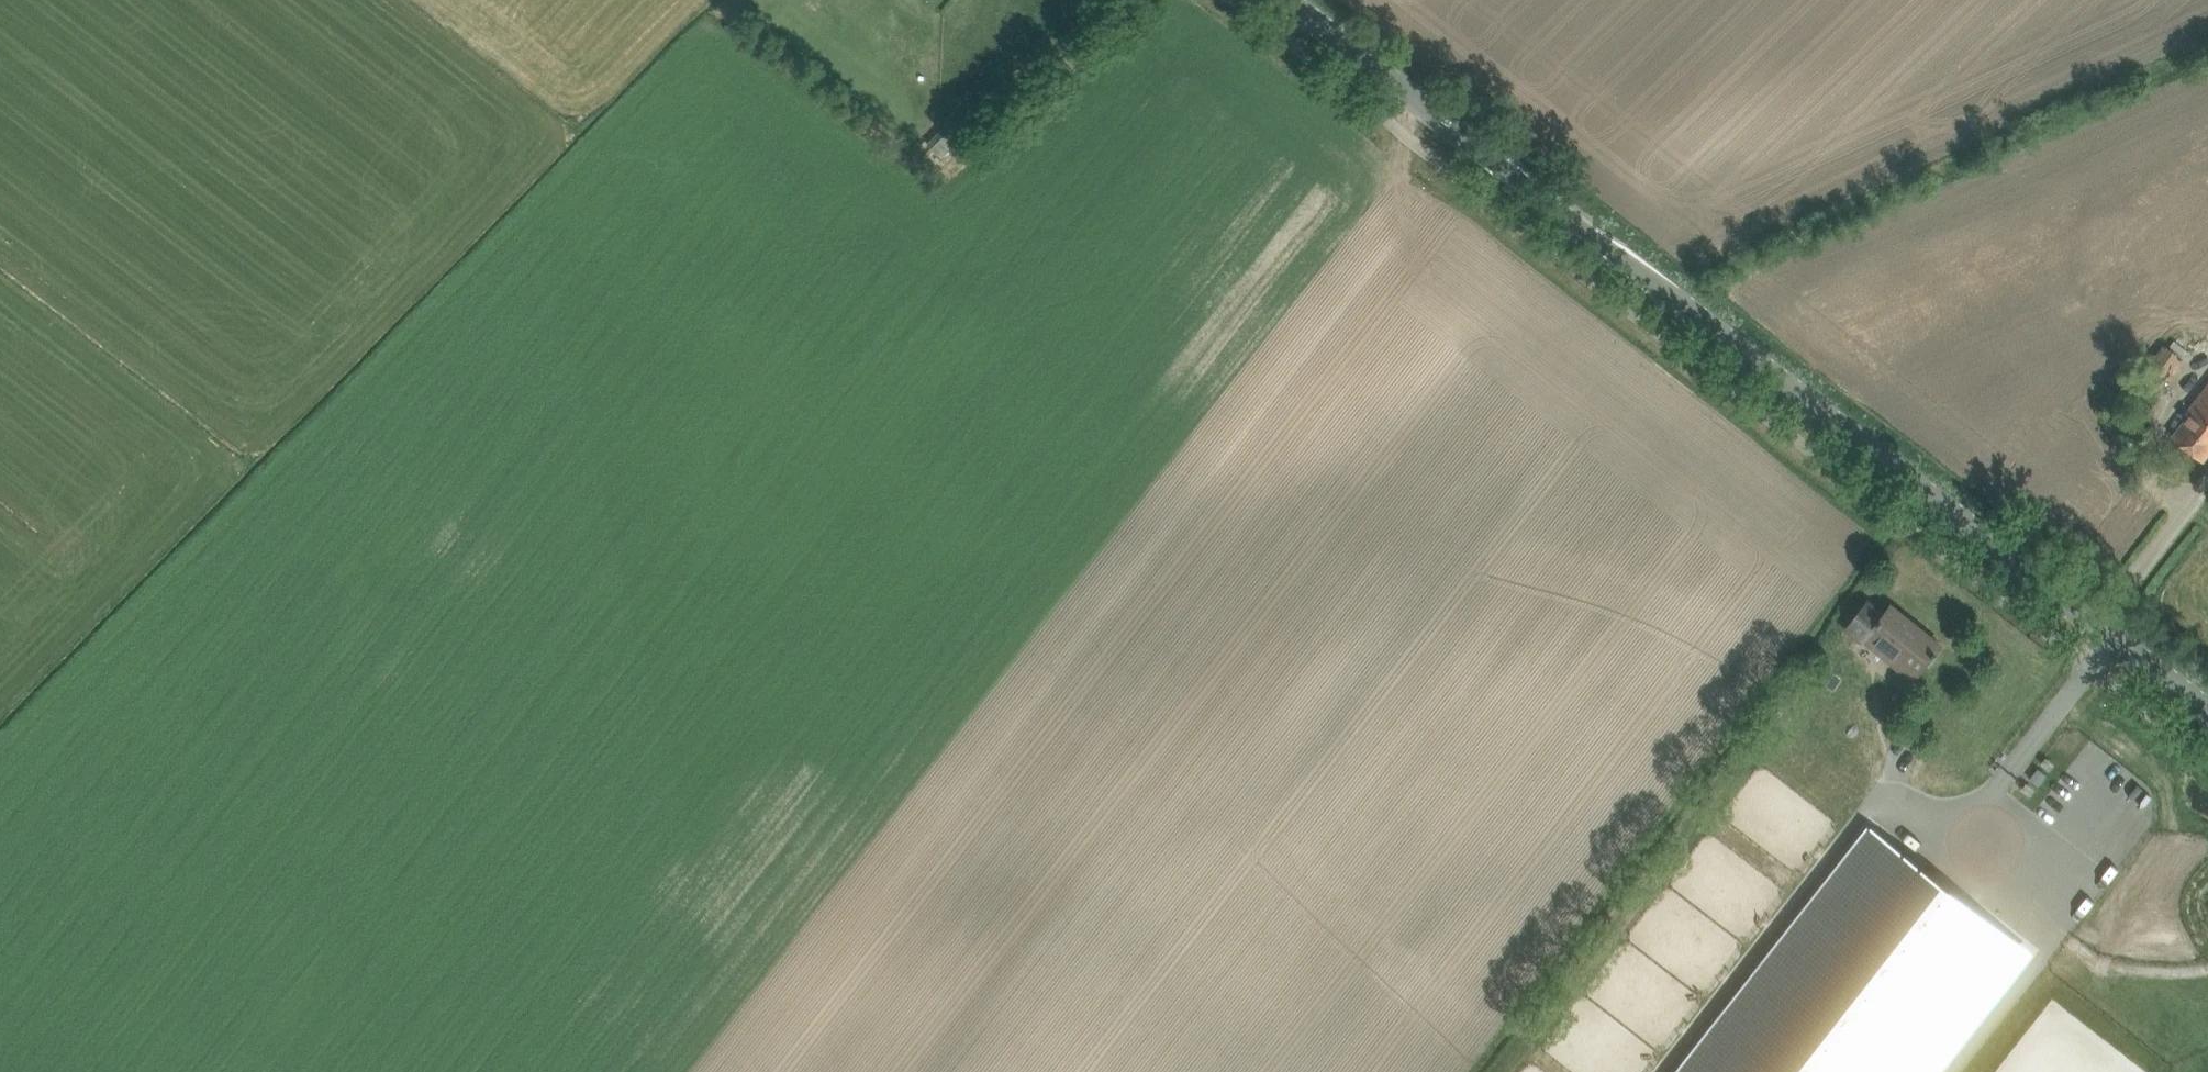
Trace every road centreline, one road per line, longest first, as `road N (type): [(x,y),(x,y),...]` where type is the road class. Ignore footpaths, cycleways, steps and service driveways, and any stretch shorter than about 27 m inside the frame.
road 1 (tertiary): [(2207,731),(1878,479),(1564,213),(1285,0)]

